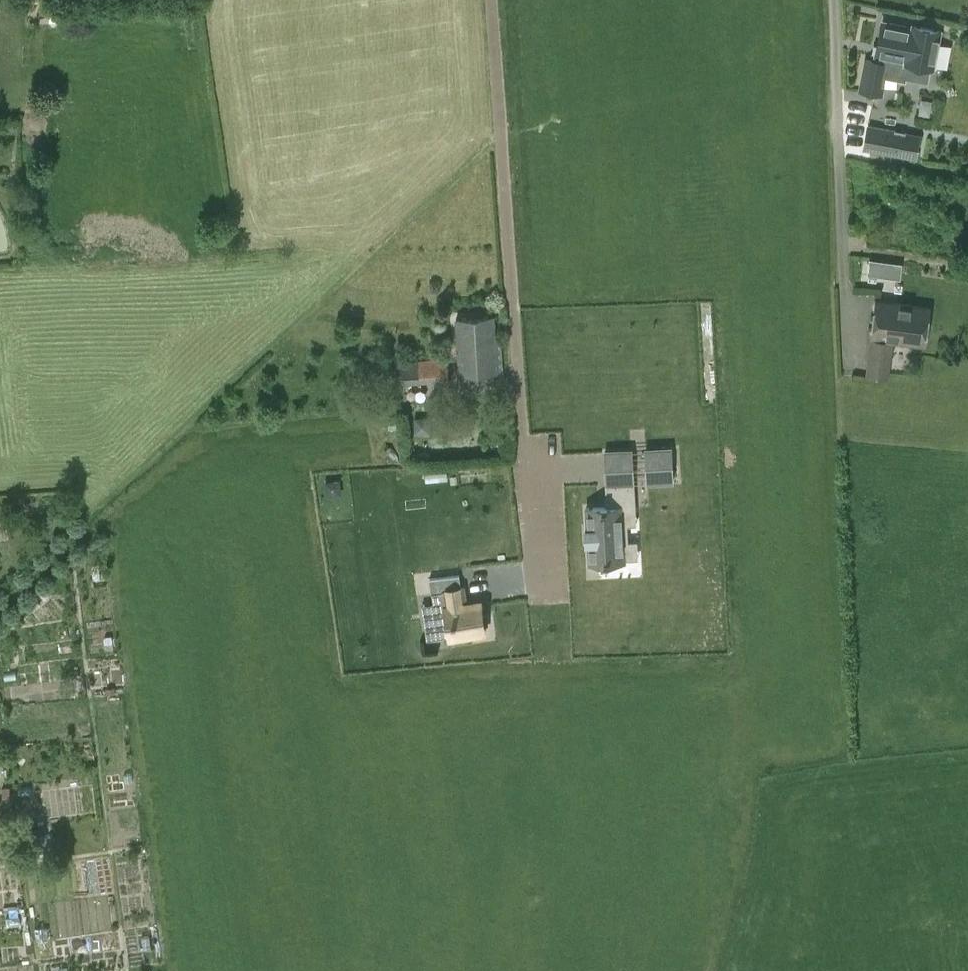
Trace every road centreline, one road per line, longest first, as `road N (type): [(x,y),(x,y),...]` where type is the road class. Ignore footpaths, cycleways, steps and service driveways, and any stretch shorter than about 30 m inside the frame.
road 1 (track): [(0,604),(498,135)]
road 2 (unclassified): [(834,0),(845,366)]

